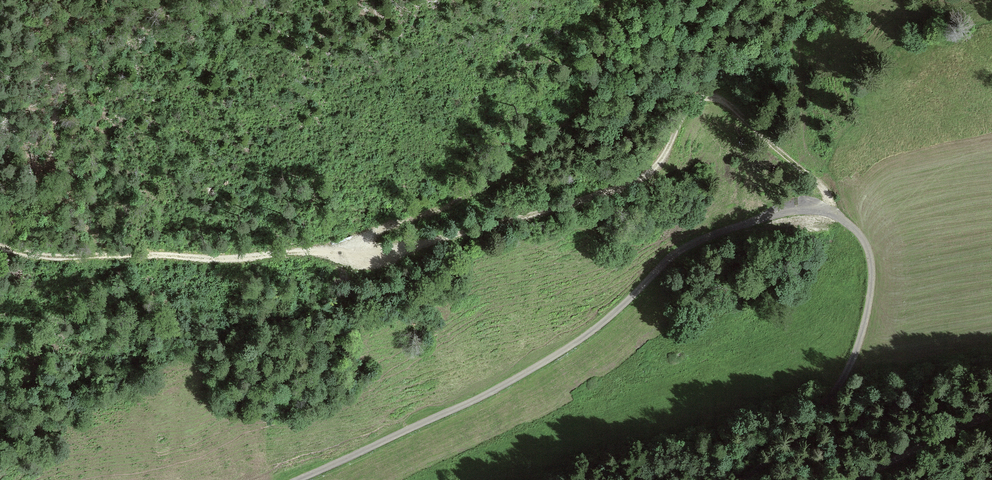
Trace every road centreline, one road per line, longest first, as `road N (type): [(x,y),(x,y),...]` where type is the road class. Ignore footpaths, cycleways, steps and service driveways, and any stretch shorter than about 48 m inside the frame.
road 1 (track): [(831,213),(821,186),(712,96),(685,112),(665,160),(639,180),(384,256),(357,249)]
road 2 (track): [(357,249),(366,234),(472,194),(569,120),(592,81),(618,0)]
road 3 (track): [(0,247),(57,260),(357,249)]

